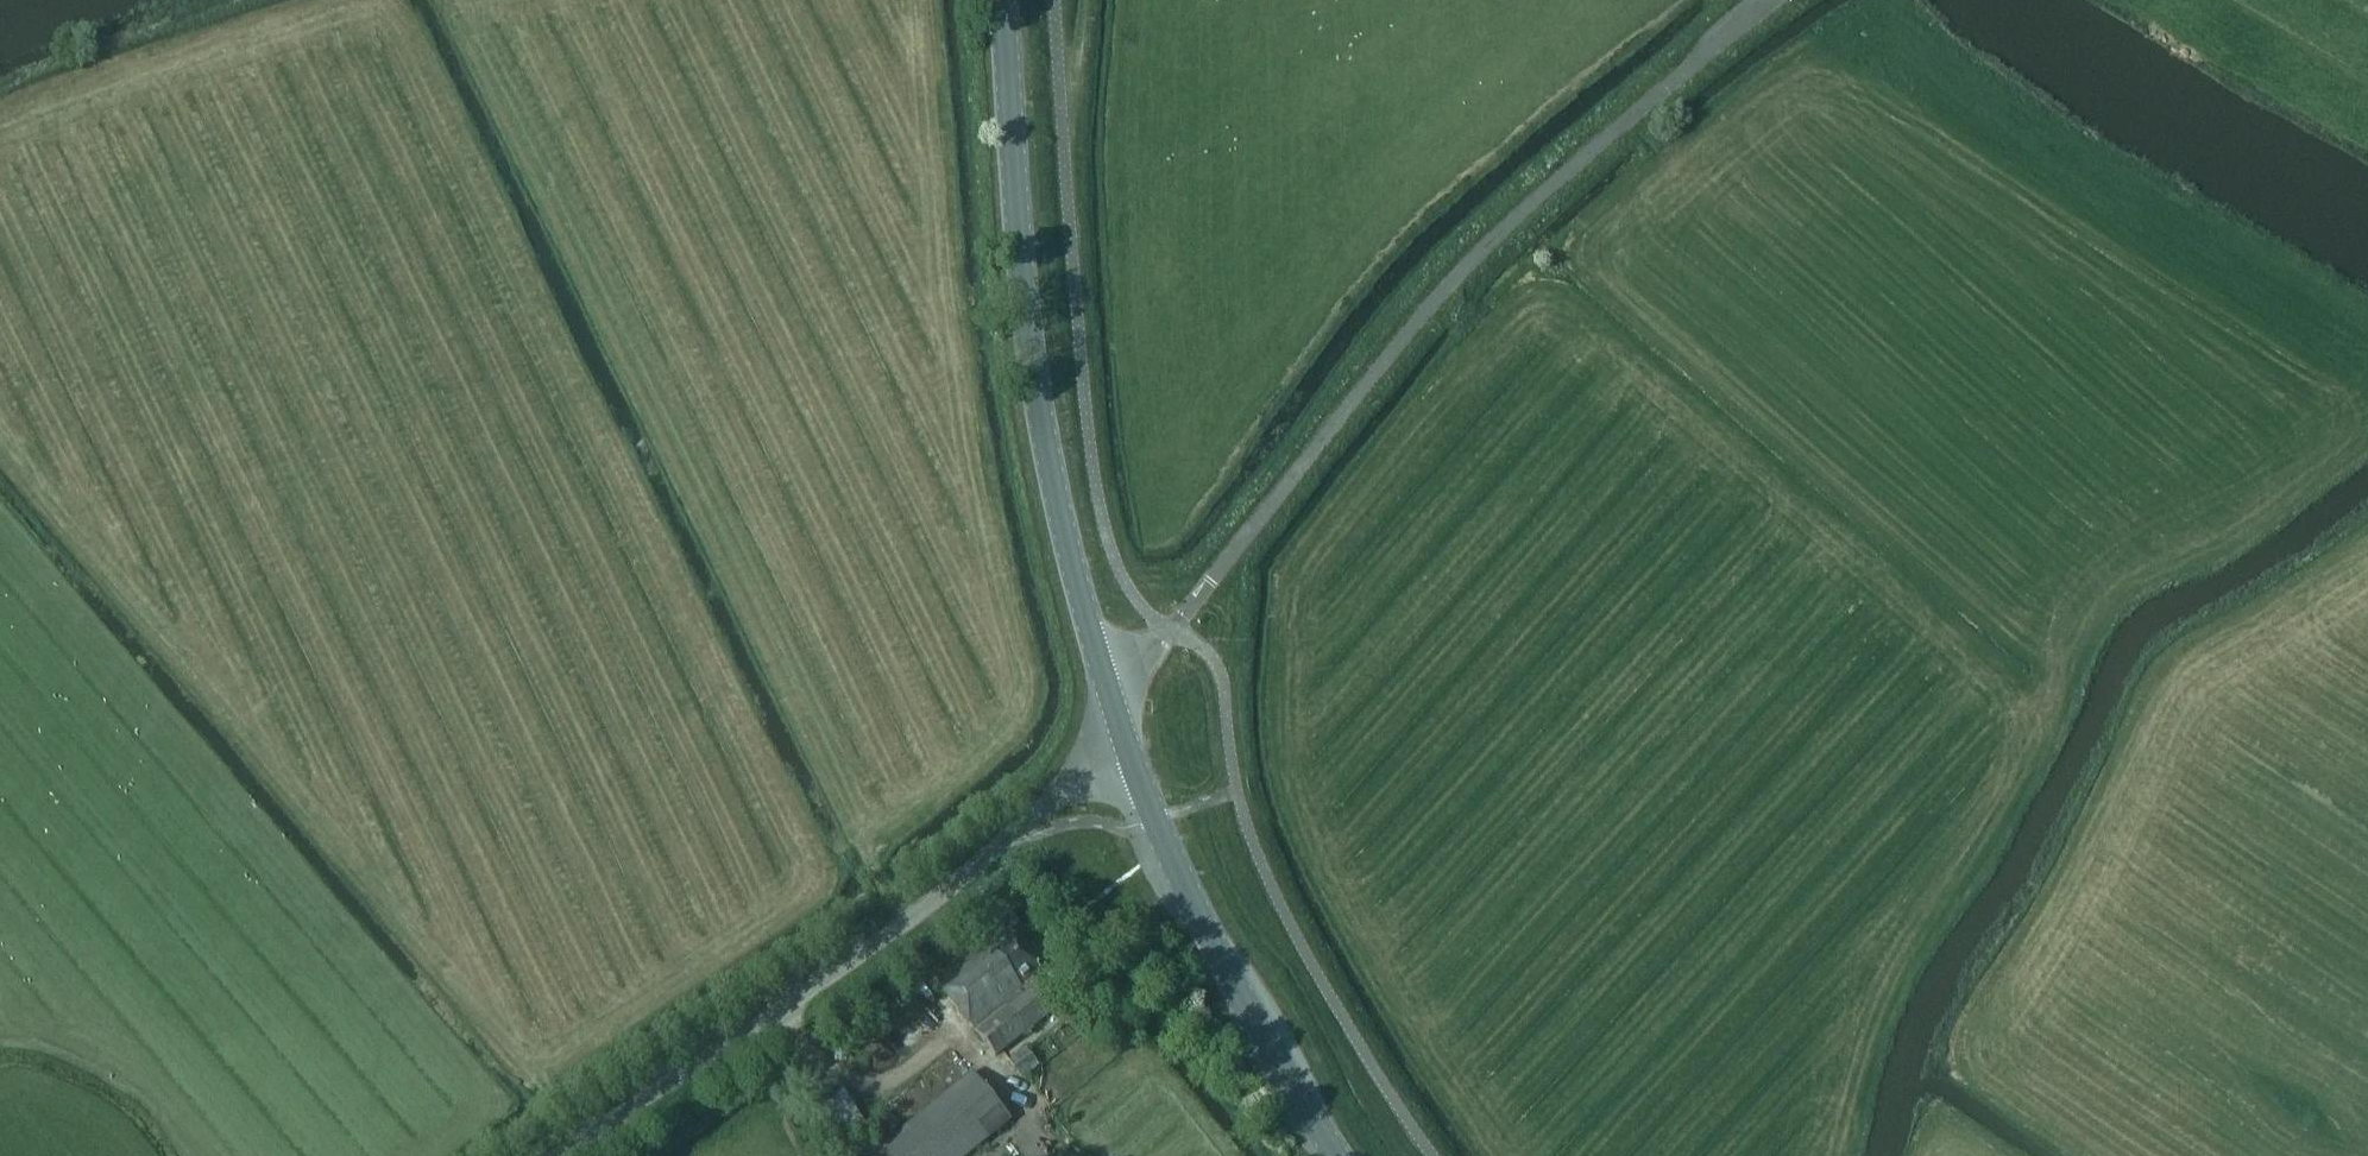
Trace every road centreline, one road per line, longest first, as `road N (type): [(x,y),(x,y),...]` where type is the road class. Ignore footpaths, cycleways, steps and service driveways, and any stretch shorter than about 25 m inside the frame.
road 1 (unclassified): [(1104,677),(1158,644),(1475,260),(1614,129),(1778,0)]
road 2 (primary): [(1104,677),(1045,447),(1021,302),(1002,0)]
road 3 (unclassified): [(1011,838),(908,922),(557,1155)]
road 4 (primary): [(1337,1155),(1224,965),(1131,762)]
road 5 (unclassified): [(1011,838),(1073,788),(1131,762)]

